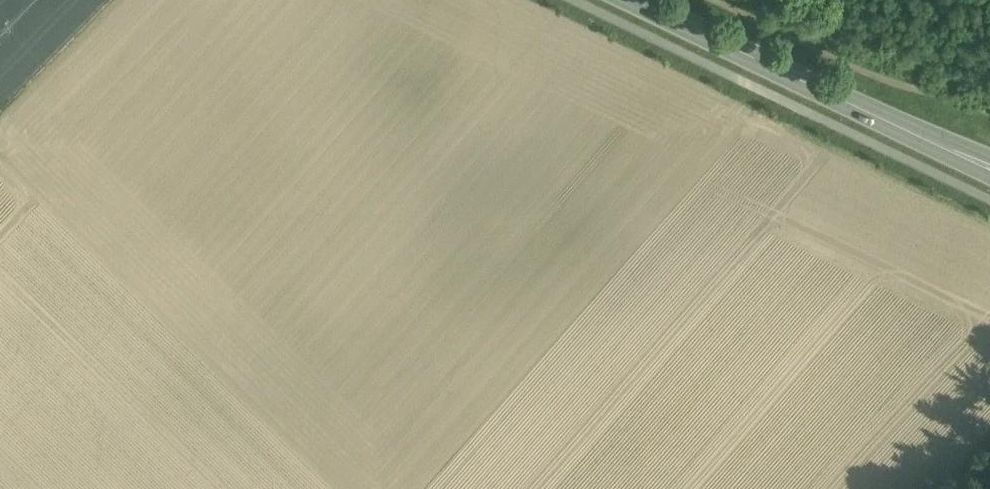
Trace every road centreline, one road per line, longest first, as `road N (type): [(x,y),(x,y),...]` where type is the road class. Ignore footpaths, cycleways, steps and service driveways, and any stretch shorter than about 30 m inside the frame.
road 1 (secondary): [(989,166),(637,0)]

